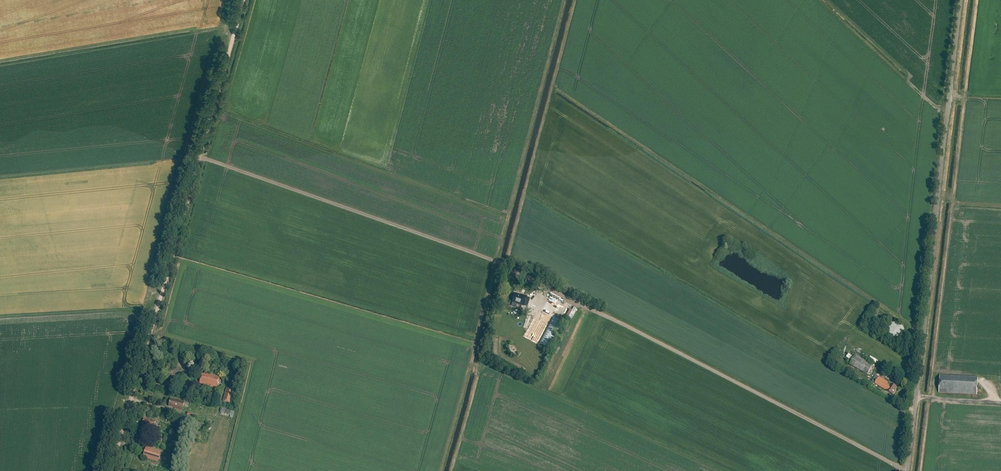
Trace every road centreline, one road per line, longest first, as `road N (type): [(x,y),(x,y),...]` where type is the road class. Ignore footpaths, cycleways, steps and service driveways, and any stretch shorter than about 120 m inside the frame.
road 1 (track): [(112,470),(244,0)]
road 2 (unclassified): [(907,470),(960,0)]
road 3 (track): [(907,469),(569,296)]
road 4 (track): [(200,157),(509,266)]

